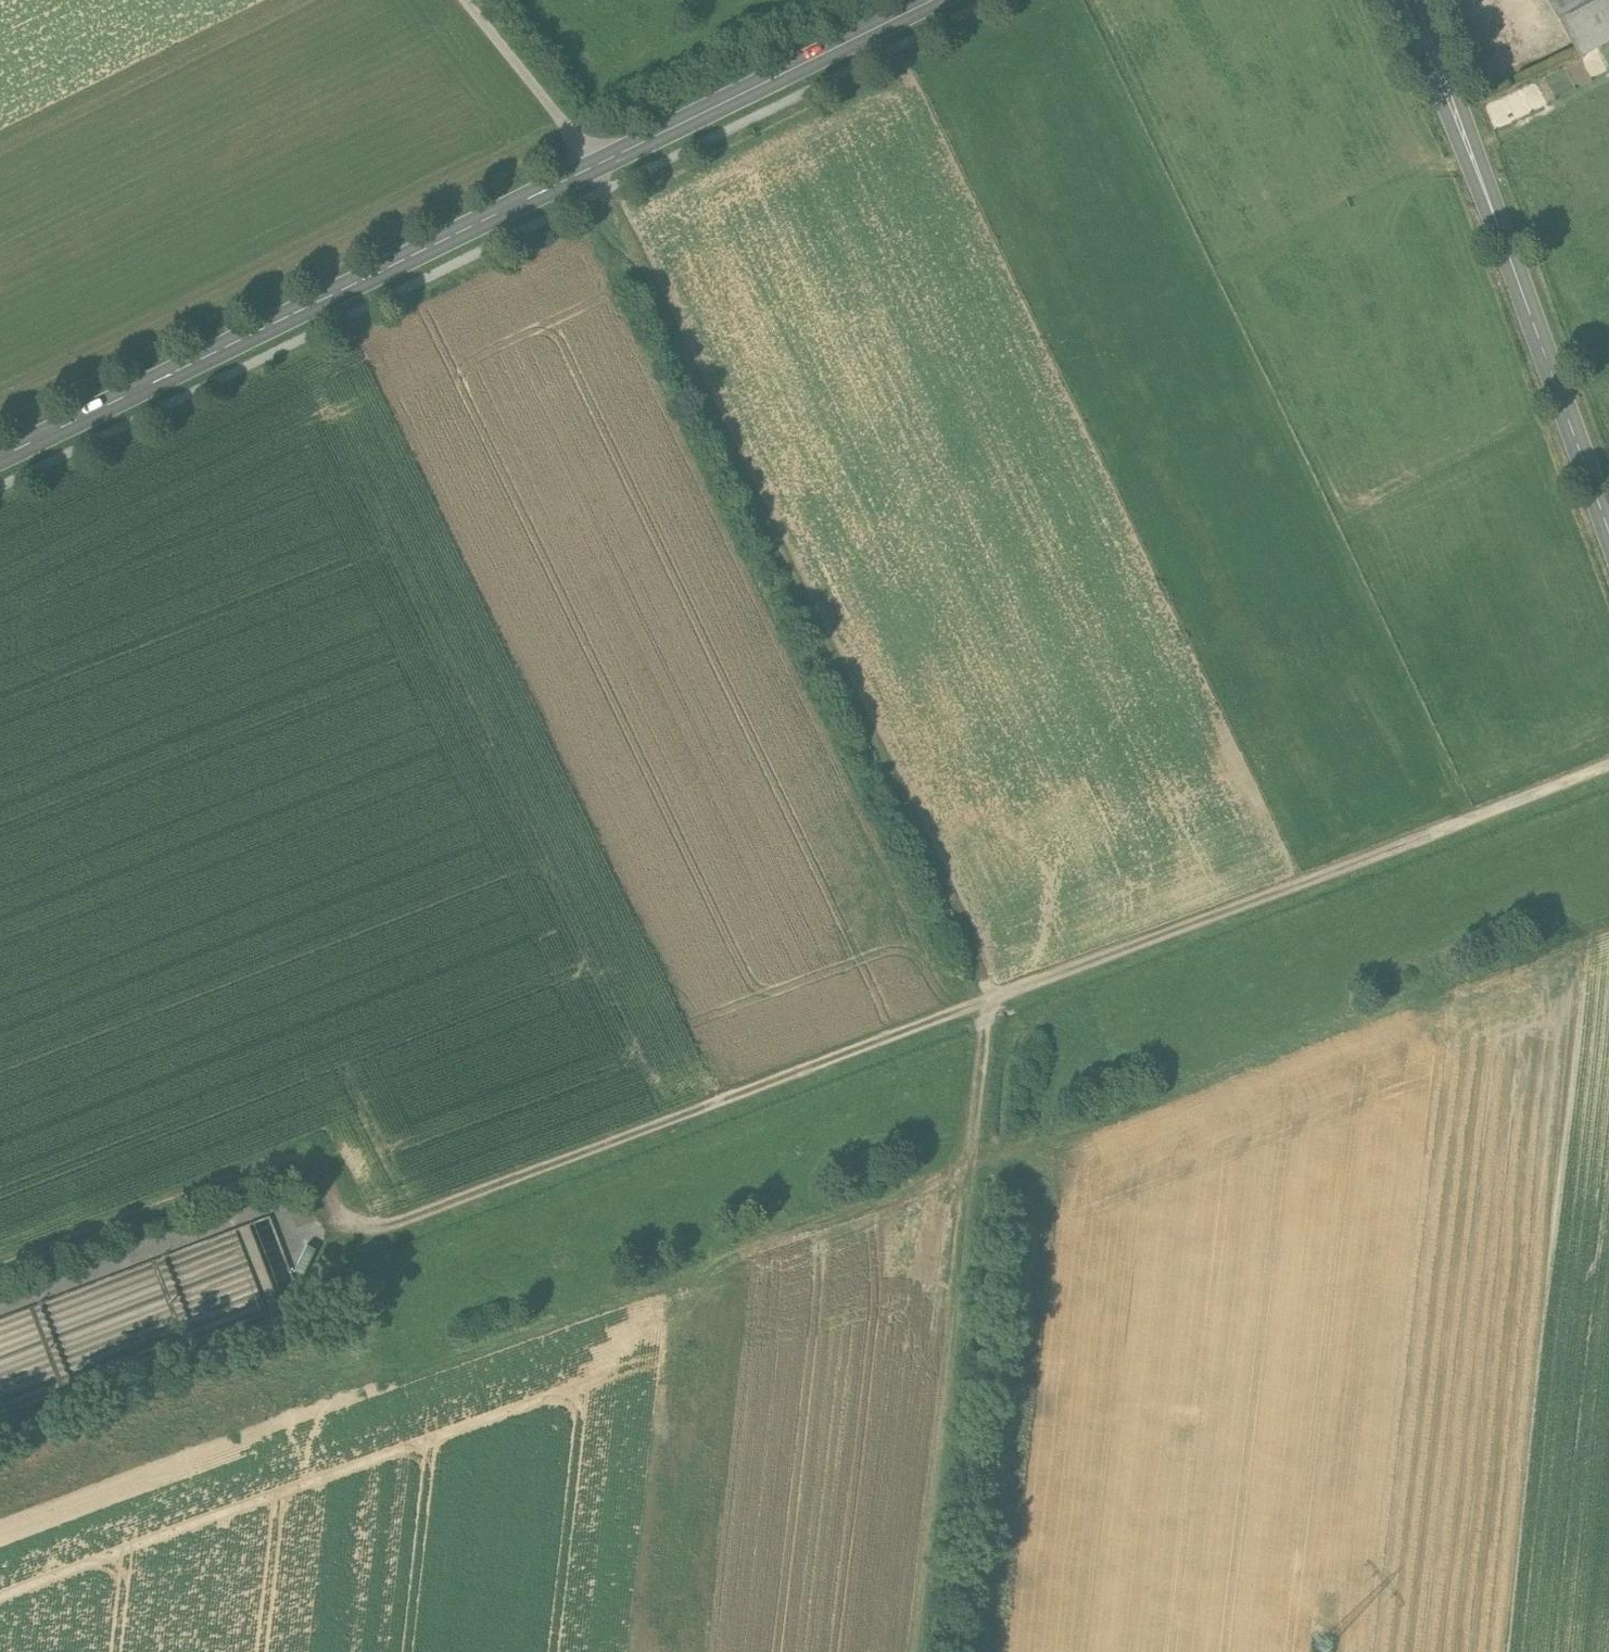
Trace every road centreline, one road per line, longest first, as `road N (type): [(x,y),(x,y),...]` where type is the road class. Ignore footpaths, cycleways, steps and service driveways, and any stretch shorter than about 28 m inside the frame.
road 1 (track): [(0,1274),(256,1143),(373,1234),(1608,763)]
road 2 (track): [(914,1651),(961,1182),(990,999),(595,167)]
road 3 (track): [(1433,982),(961,1182),(420,1391)]
road 4 (tertiary): [(0,459),(930,0)]
road 5 (secondary): [(1409,0),(1608,534)]
road 6 (track): [(465,0),(595,167)]

